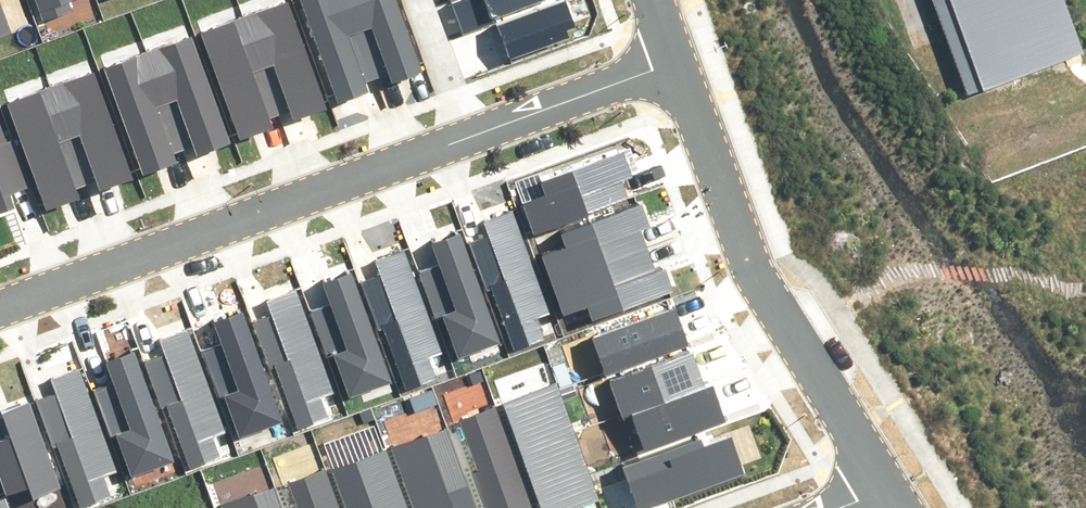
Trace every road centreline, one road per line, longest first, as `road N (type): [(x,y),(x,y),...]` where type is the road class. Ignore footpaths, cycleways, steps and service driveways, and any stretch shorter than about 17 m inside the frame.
road 1 (residential): [(470,134),(0,304)]
road 2 (residential): [(674,61),(734,226),(822,399),(884,496)]
road 3 (residential): [(674,61),(470,134)]
road 4 (residential): [(470,134),(421,0)]

